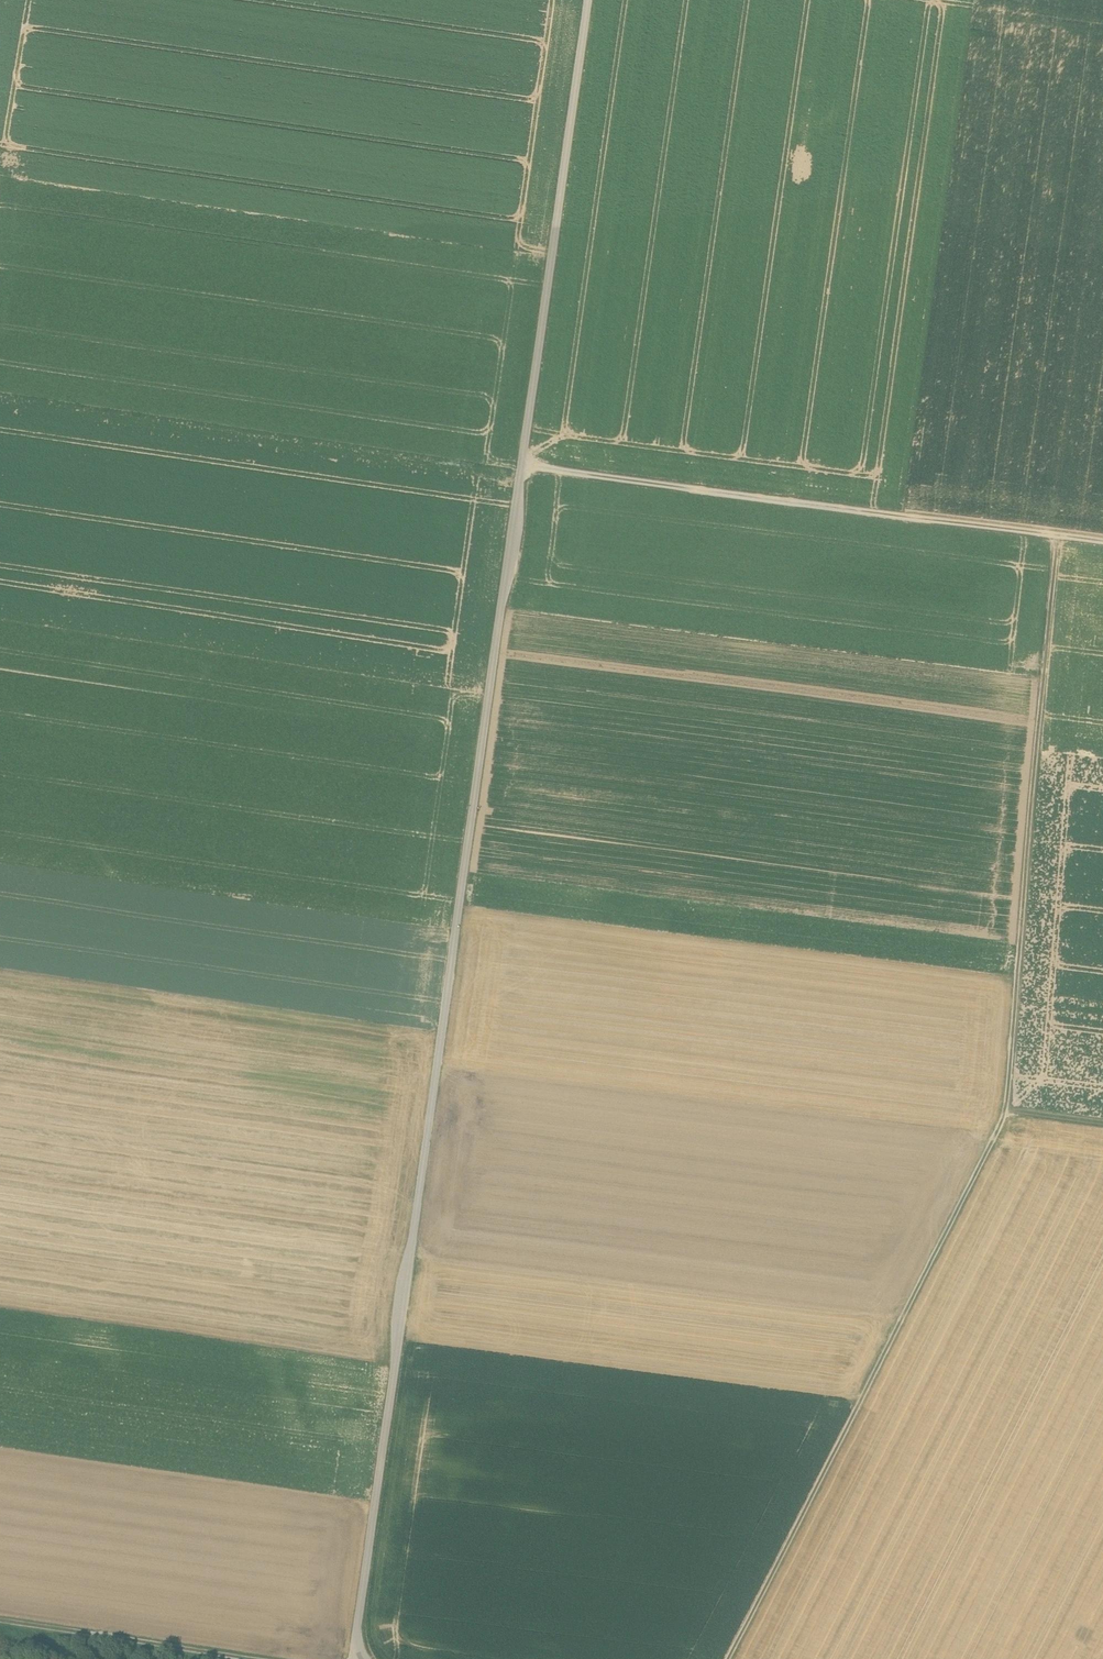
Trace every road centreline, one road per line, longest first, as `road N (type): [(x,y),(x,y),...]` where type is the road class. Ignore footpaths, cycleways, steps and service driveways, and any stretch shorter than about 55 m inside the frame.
road 1 (track): [(592,0),(353,1658)]
road 2 (track): [(1058,535),(1010,1109),(730,1658)]
road 3 (track): [(1102,541),(527,465)]
road 4 (track): [(0,1616),(270,1658)]

